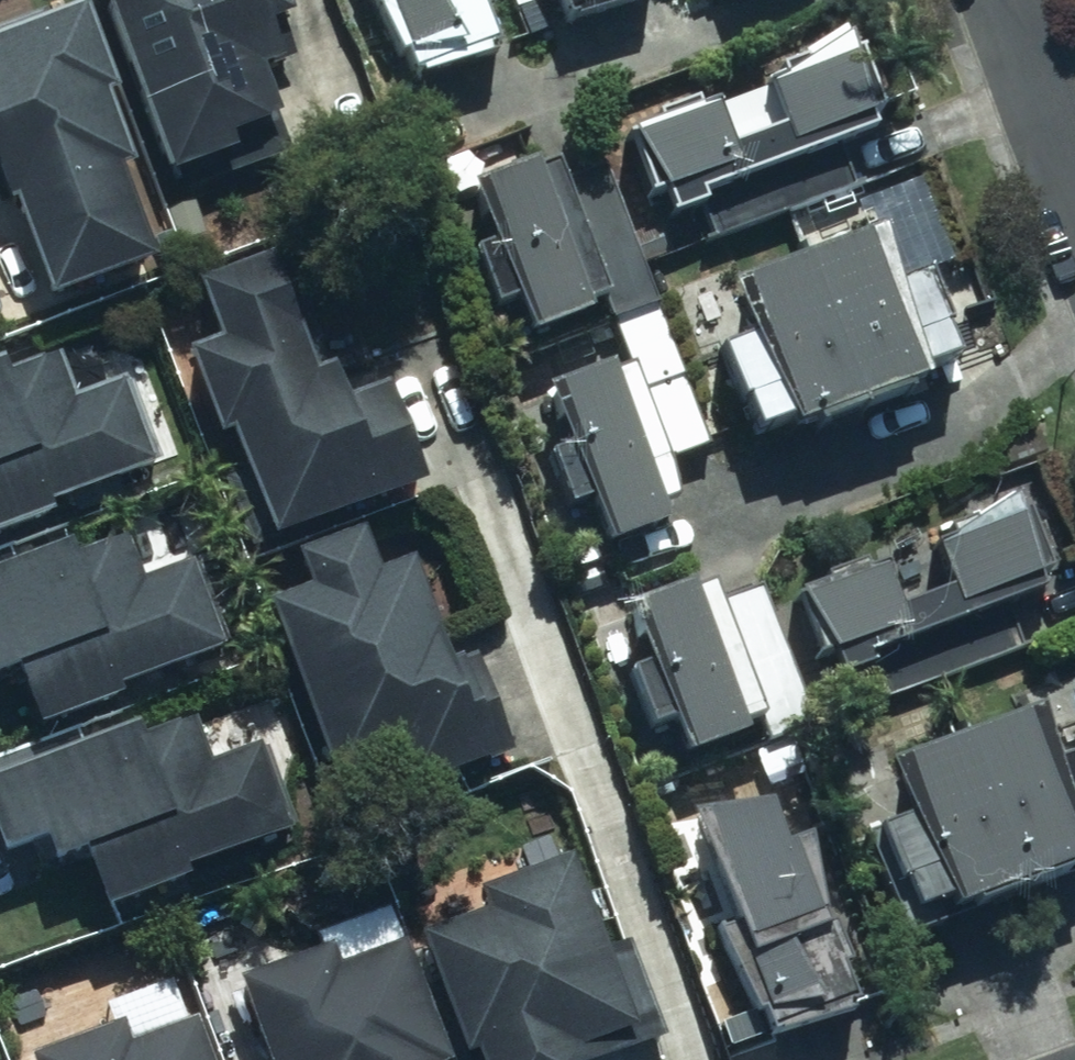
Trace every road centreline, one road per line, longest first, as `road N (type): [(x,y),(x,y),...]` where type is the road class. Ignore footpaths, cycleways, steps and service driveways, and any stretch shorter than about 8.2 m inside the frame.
road 1 (residential): [(1003,0),(1074,194)]

